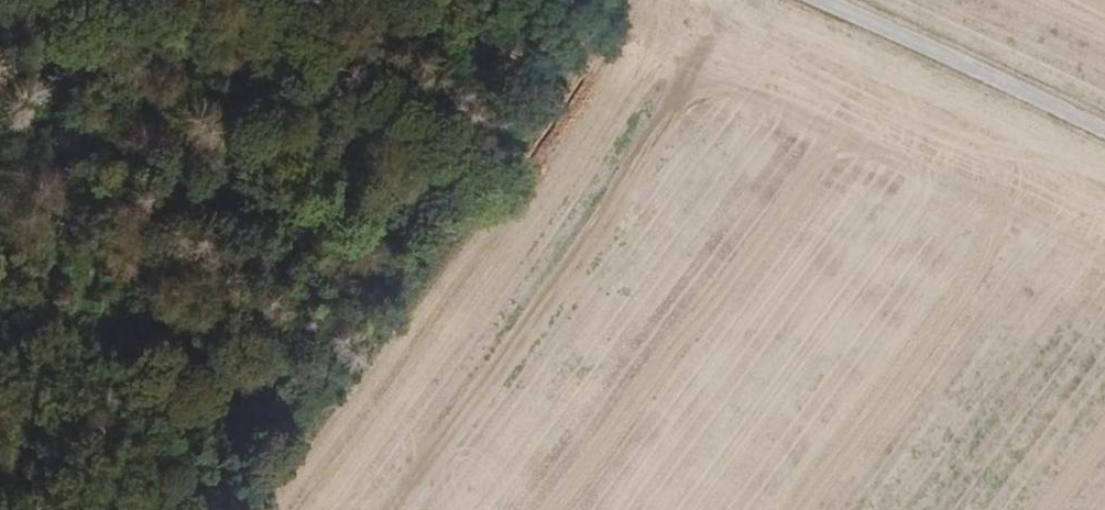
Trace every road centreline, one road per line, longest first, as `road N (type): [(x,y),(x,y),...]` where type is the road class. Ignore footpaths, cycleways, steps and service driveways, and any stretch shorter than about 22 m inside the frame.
road 1 (unclassified): [(805,0),(1104,134)]

